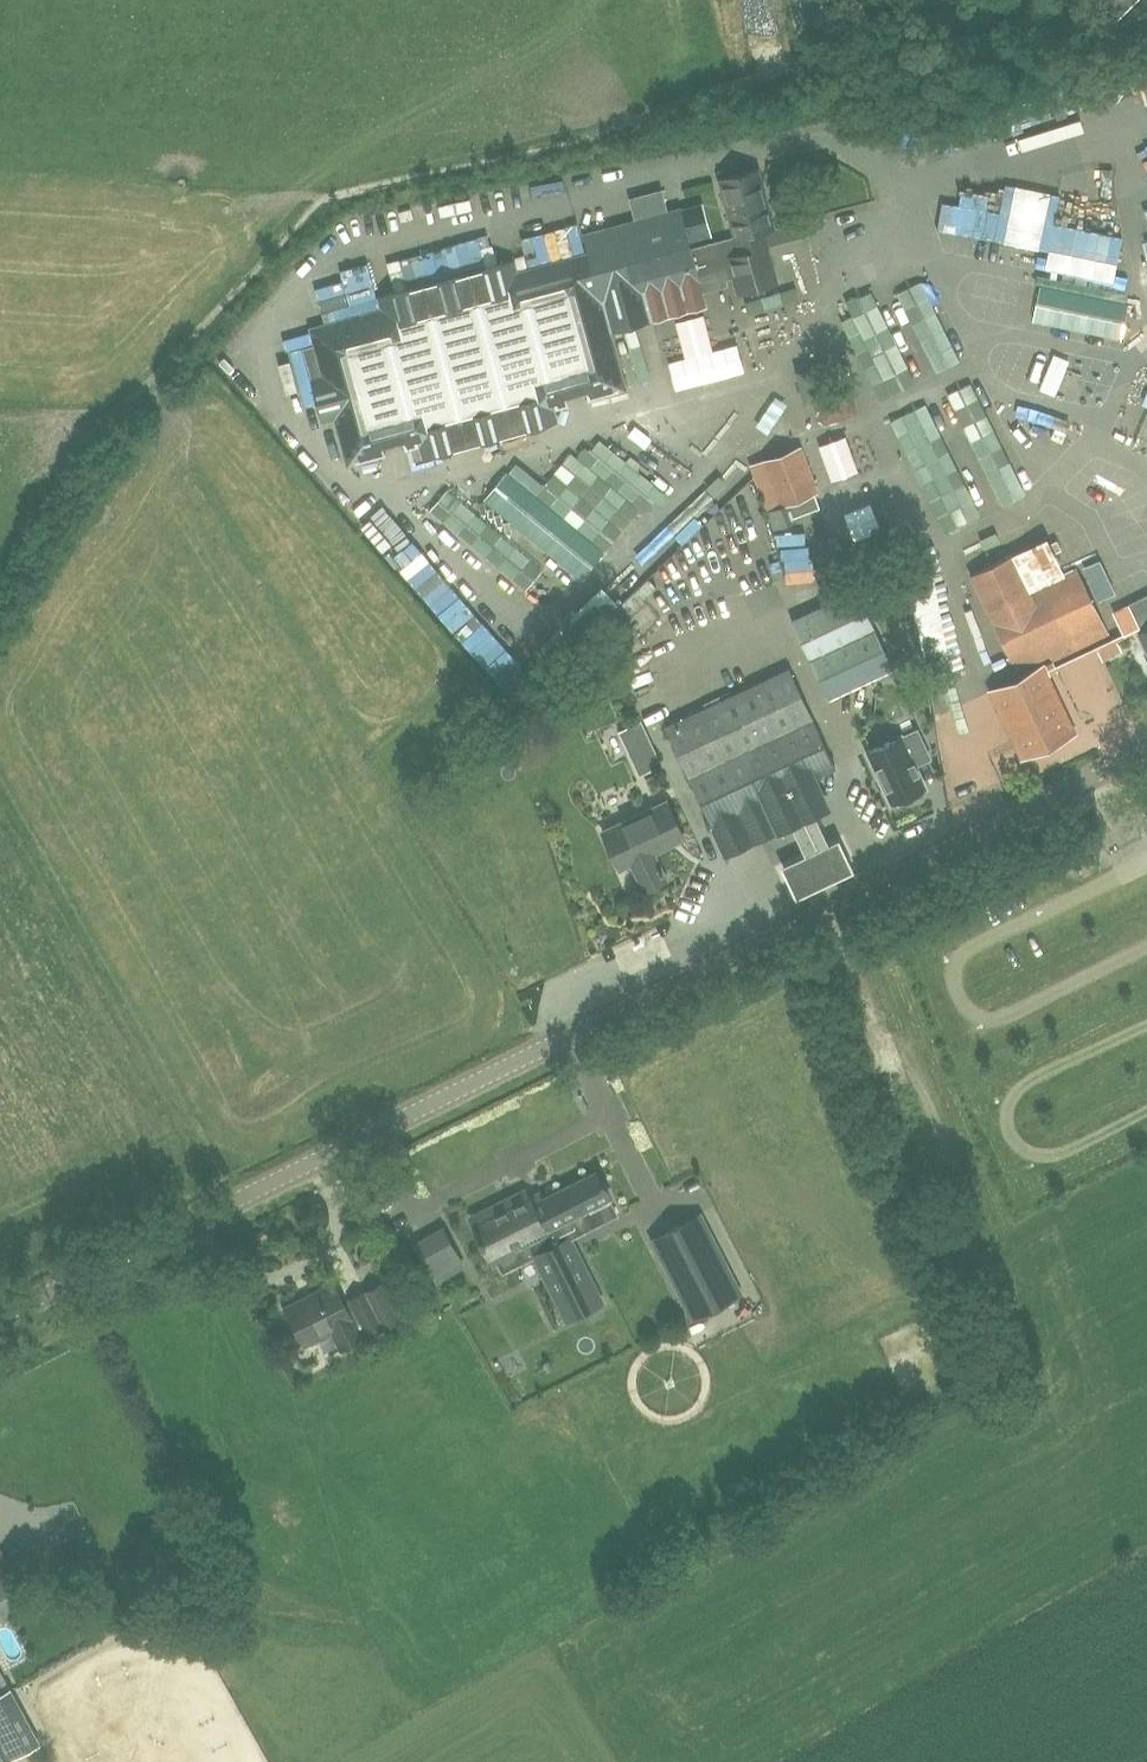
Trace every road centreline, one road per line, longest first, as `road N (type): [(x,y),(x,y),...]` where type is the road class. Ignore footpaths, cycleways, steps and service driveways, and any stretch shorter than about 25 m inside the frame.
road 1 (tertiary): [(0,1317),(1146,754)]

